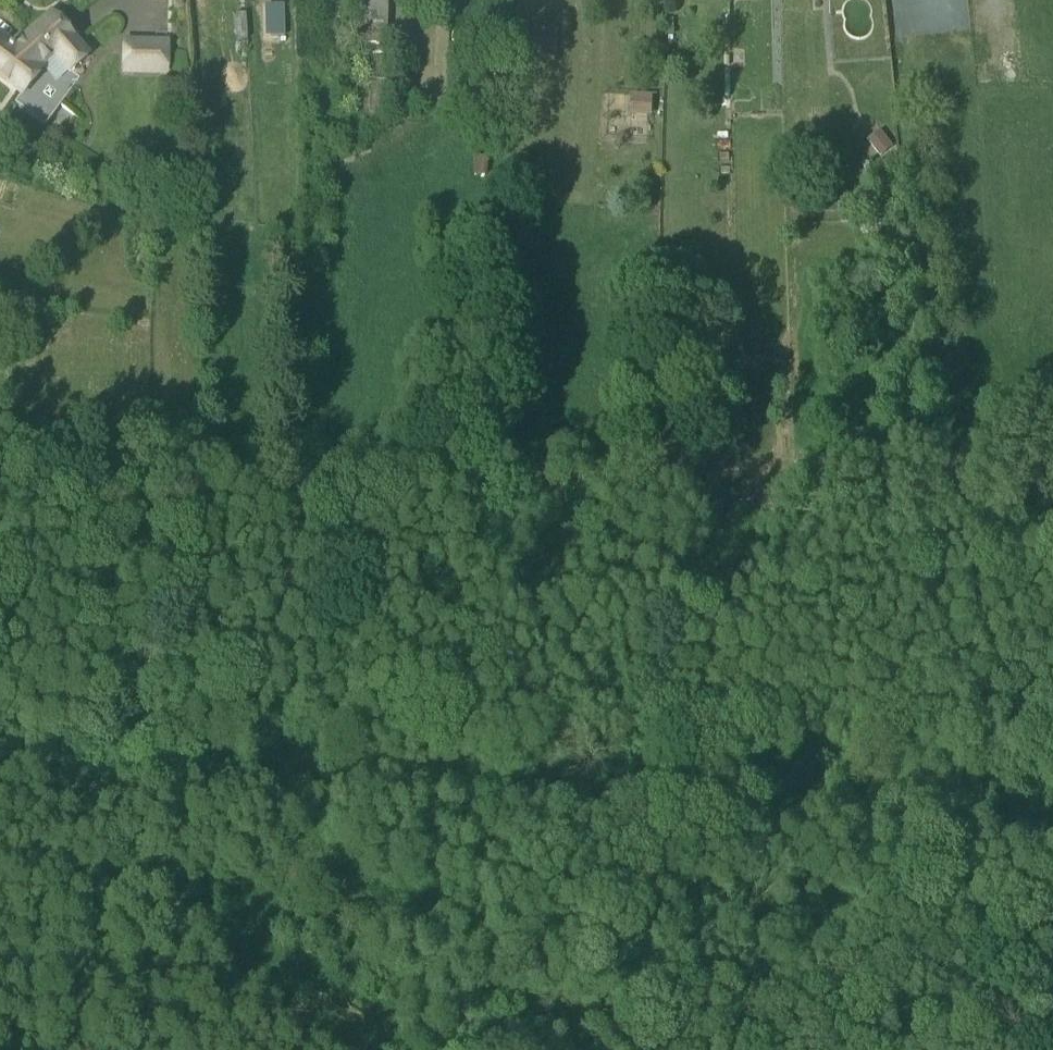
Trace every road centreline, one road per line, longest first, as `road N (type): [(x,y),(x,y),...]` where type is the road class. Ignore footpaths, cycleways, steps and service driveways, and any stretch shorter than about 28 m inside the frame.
road 1 (track): [(0,491),(1052,452)]

